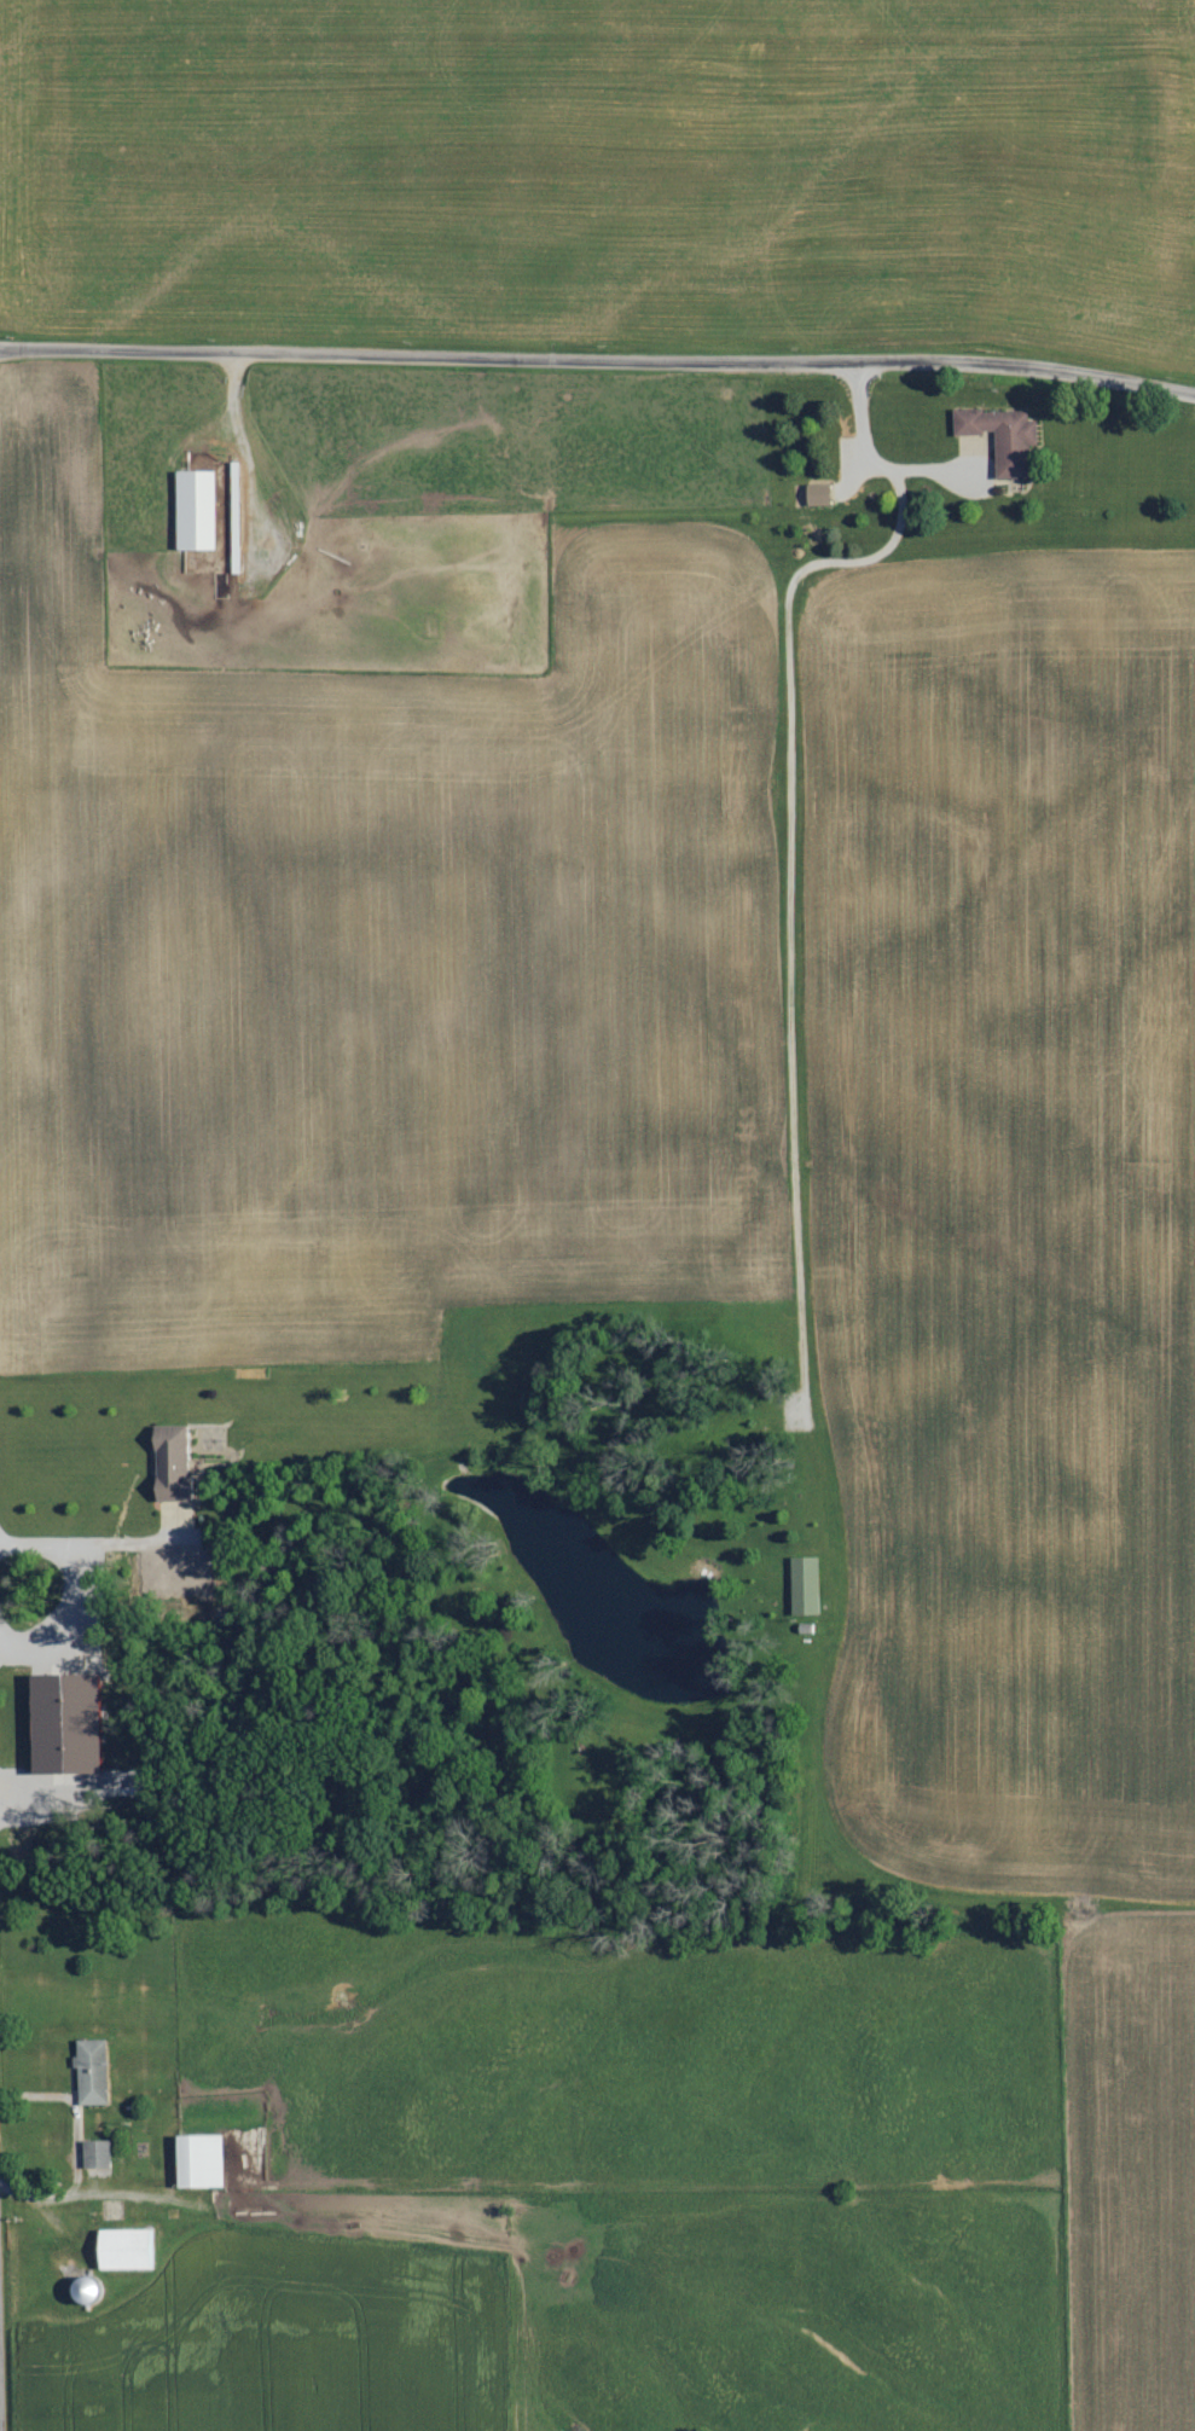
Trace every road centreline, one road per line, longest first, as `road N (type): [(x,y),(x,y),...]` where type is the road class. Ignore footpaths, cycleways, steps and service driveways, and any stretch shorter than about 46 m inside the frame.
road 1 (residential): [(1194,392),(968,360),(0,351)]

